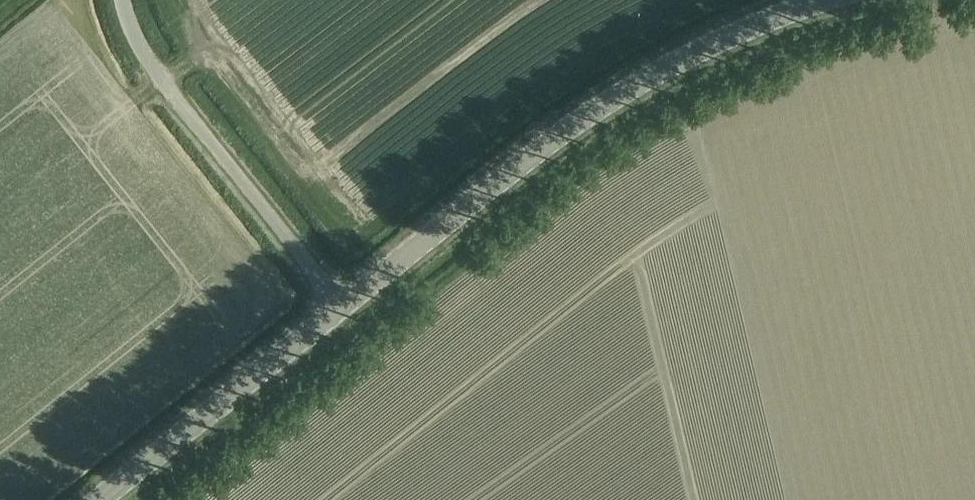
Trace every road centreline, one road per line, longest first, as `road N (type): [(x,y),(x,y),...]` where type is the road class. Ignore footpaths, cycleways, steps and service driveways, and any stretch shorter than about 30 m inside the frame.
road 1 (secondary): [(345,301),(618,94),(835,0)]
road 2 (unclassified): [(345,301),(124,16),(120,0)]
road 3 (secondary): [(99,499),(345,301)]

